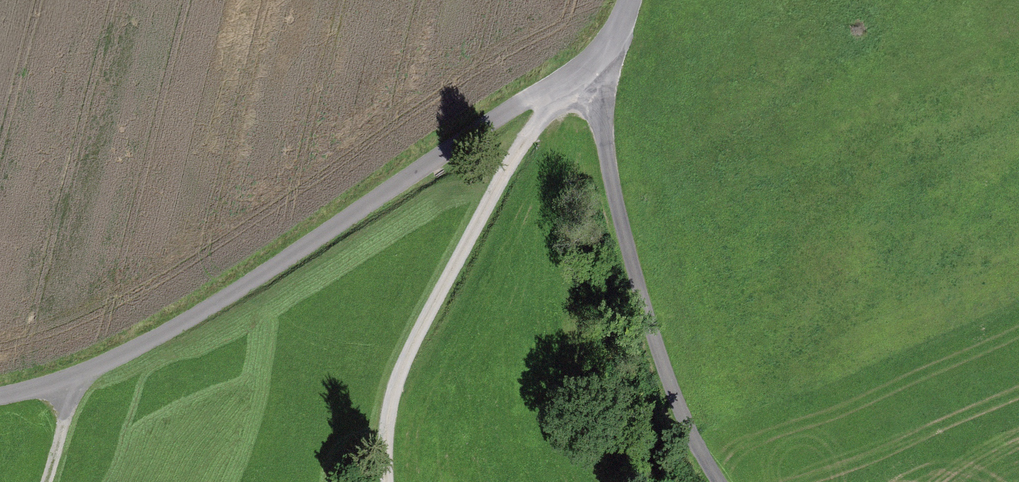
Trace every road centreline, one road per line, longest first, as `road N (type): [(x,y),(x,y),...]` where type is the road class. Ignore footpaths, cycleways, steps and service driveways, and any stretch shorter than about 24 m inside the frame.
road 1 (track): [(388,481),(393,389),(415,337),(528,134),(592,69),(517,106),(213,310),(118,358),(0,397)]
road 2 (unclassified): [(634,0),(592,69),(611,187),(666,374),(721,481)]

